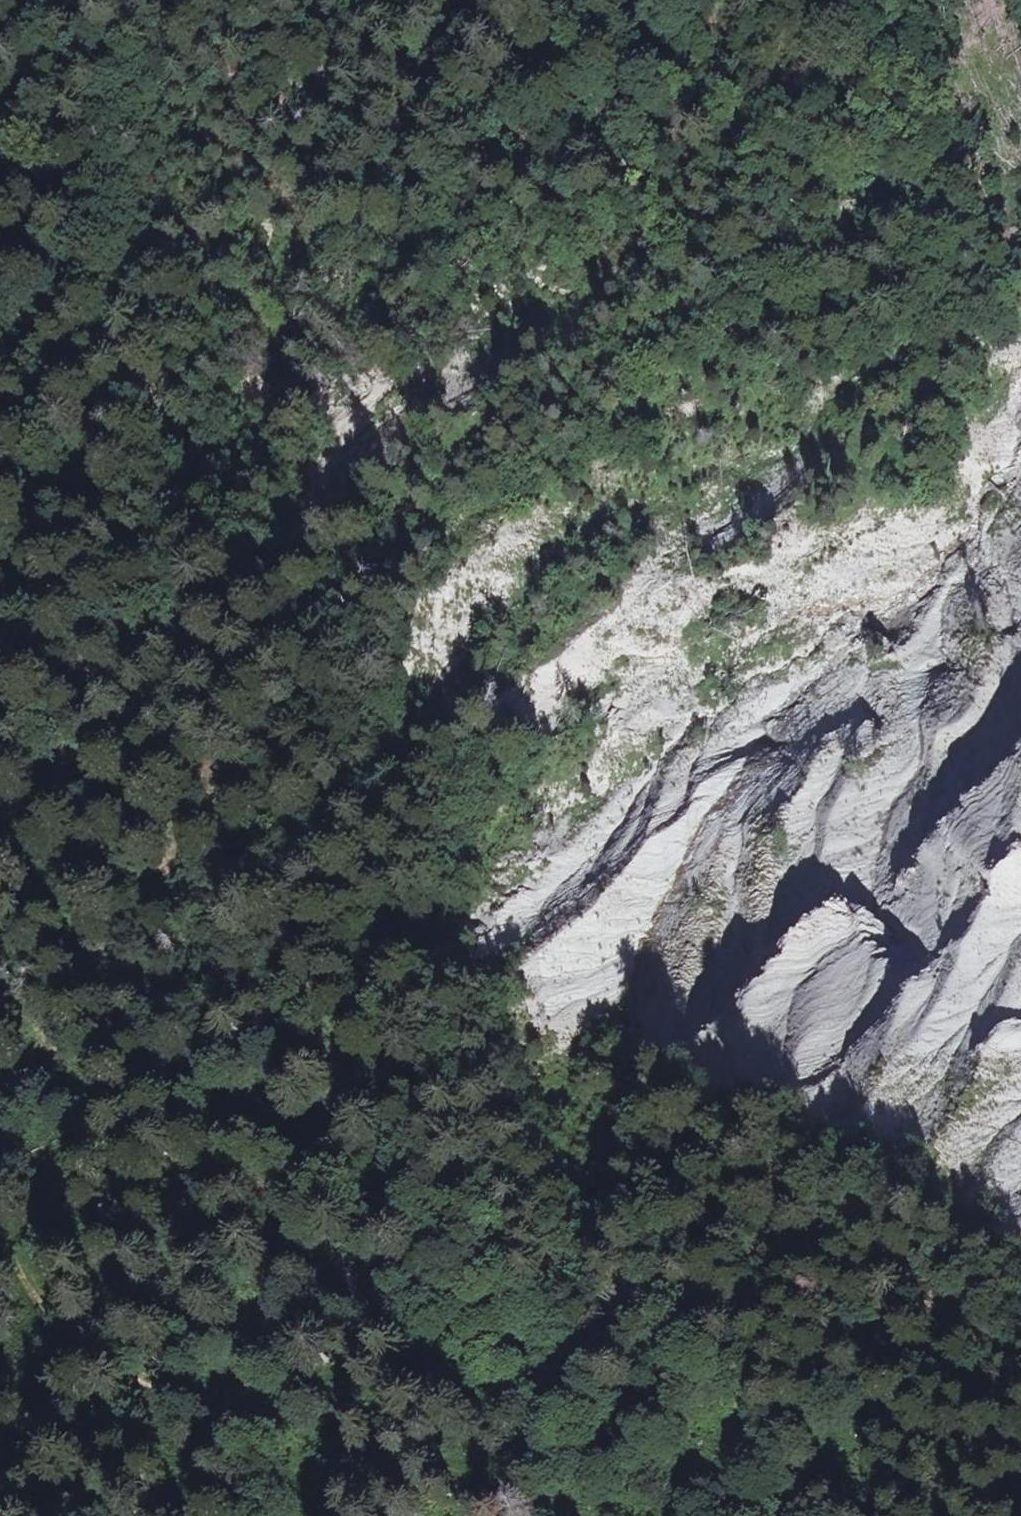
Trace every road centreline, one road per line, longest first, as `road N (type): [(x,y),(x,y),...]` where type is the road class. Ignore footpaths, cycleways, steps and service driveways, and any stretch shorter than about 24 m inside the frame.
road 1 (track): [(0,1244),(44,1306),(141,1384),(205,1397),(287,1437),(374,1460),(467,1471),(551,1458),(671,1421),(843,1426),(936,1452),(1020,1460)]

